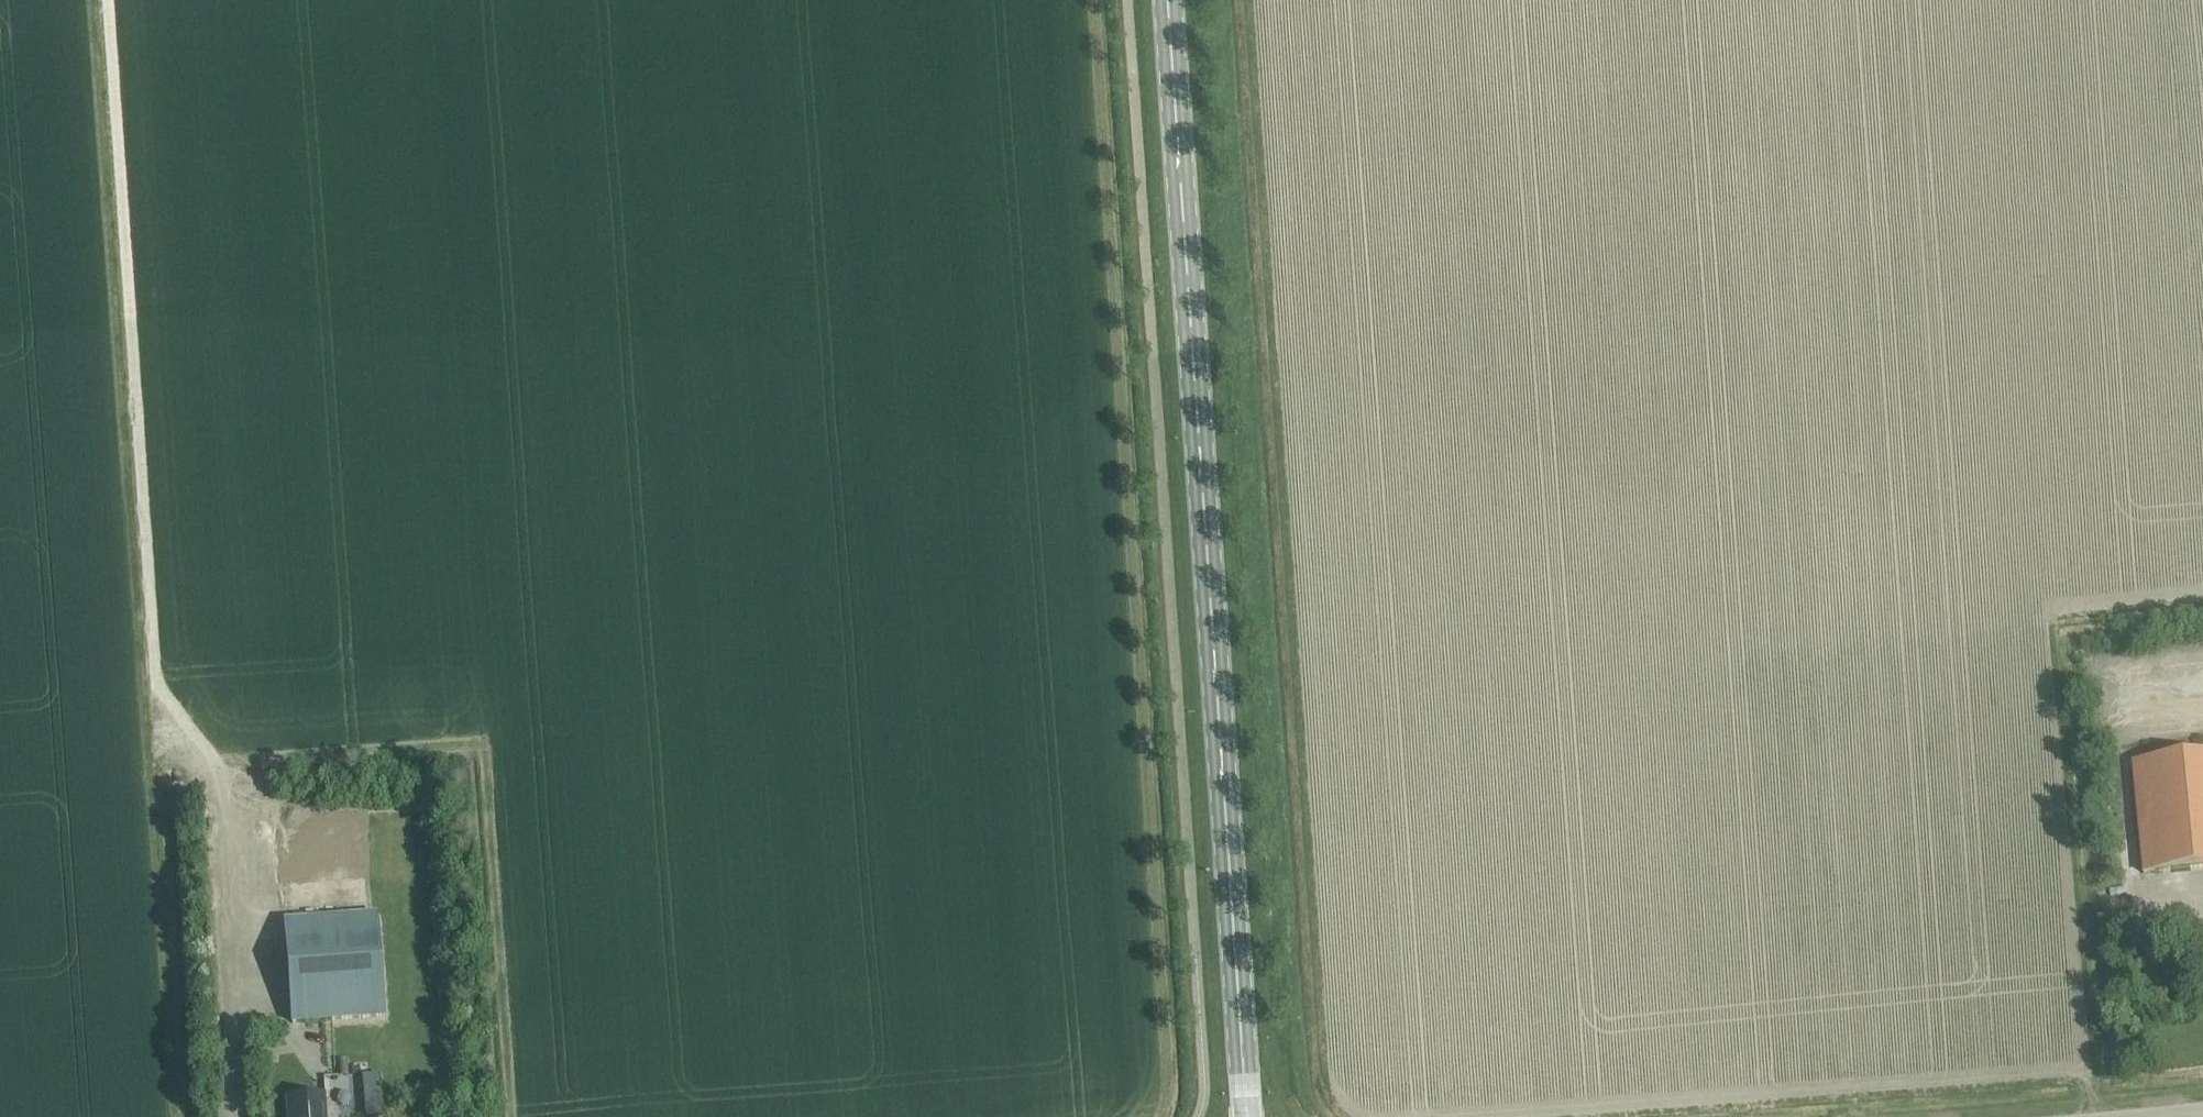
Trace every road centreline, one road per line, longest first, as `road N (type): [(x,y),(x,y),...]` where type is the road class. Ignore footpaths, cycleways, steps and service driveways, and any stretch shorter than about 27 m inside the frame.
road 1 (secondary): [(1245,1116),(1163,0)]
road 2 (unclassified): [(2072,1116),(2202,1104)]

